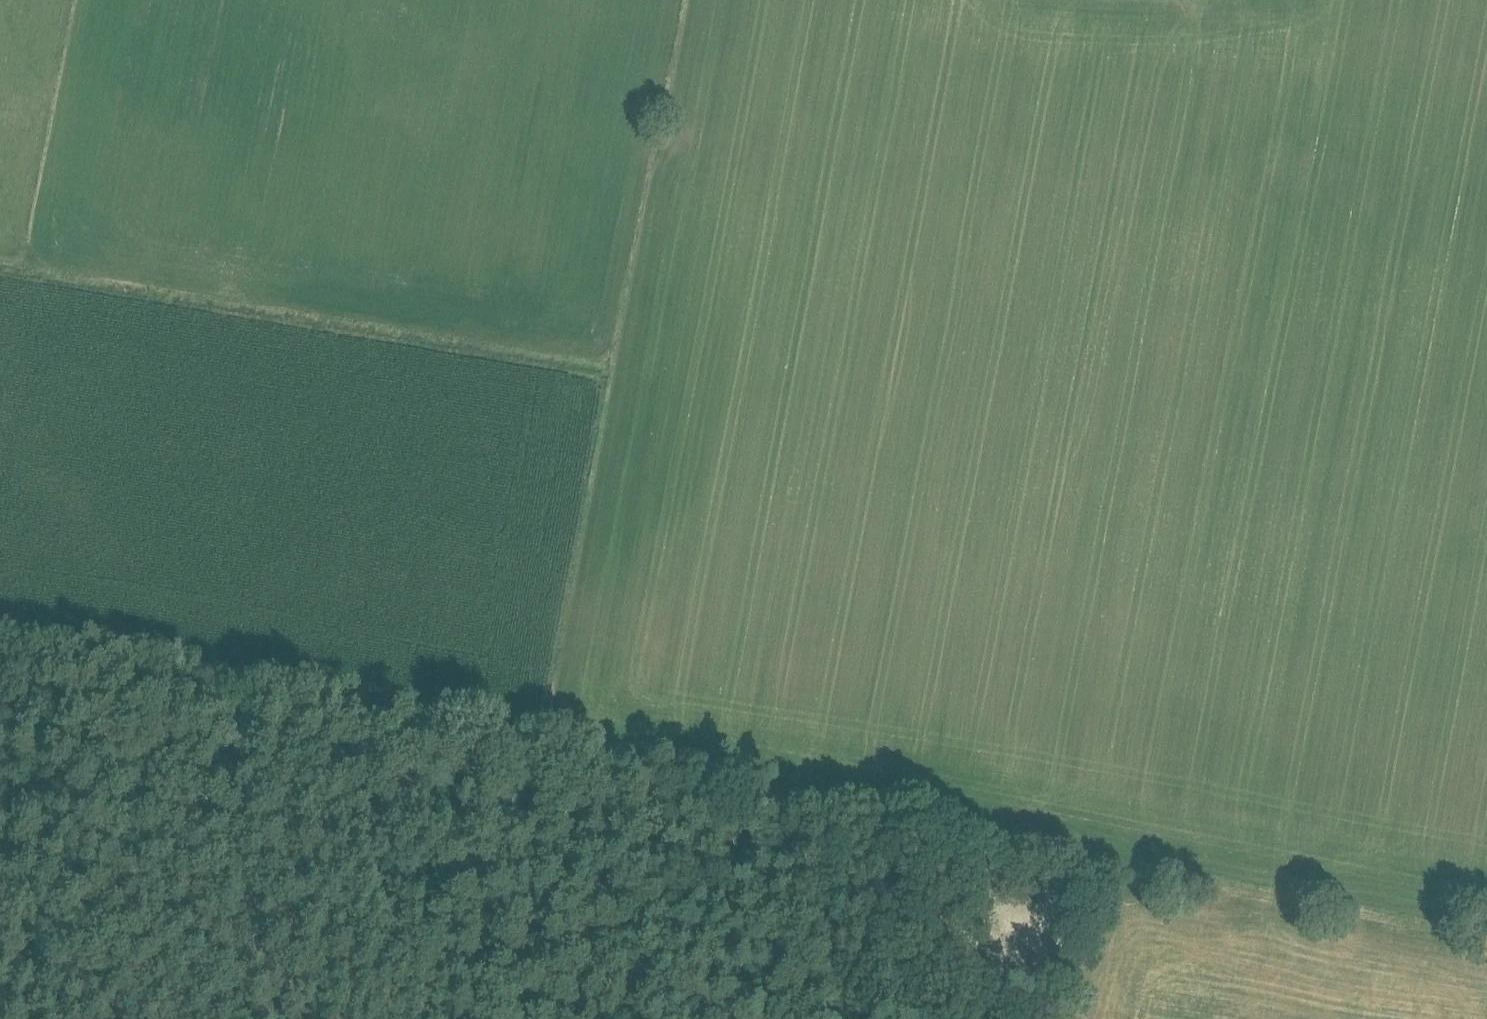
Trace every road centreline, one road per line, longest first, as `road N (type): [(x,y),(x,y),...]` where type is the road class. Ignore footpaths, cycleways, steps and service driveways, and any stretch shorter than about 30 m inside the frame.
road 1 (track): [(1486,946),(910,832)]
road 2 (track): [(910,832),(894,845),(930,1018)]

